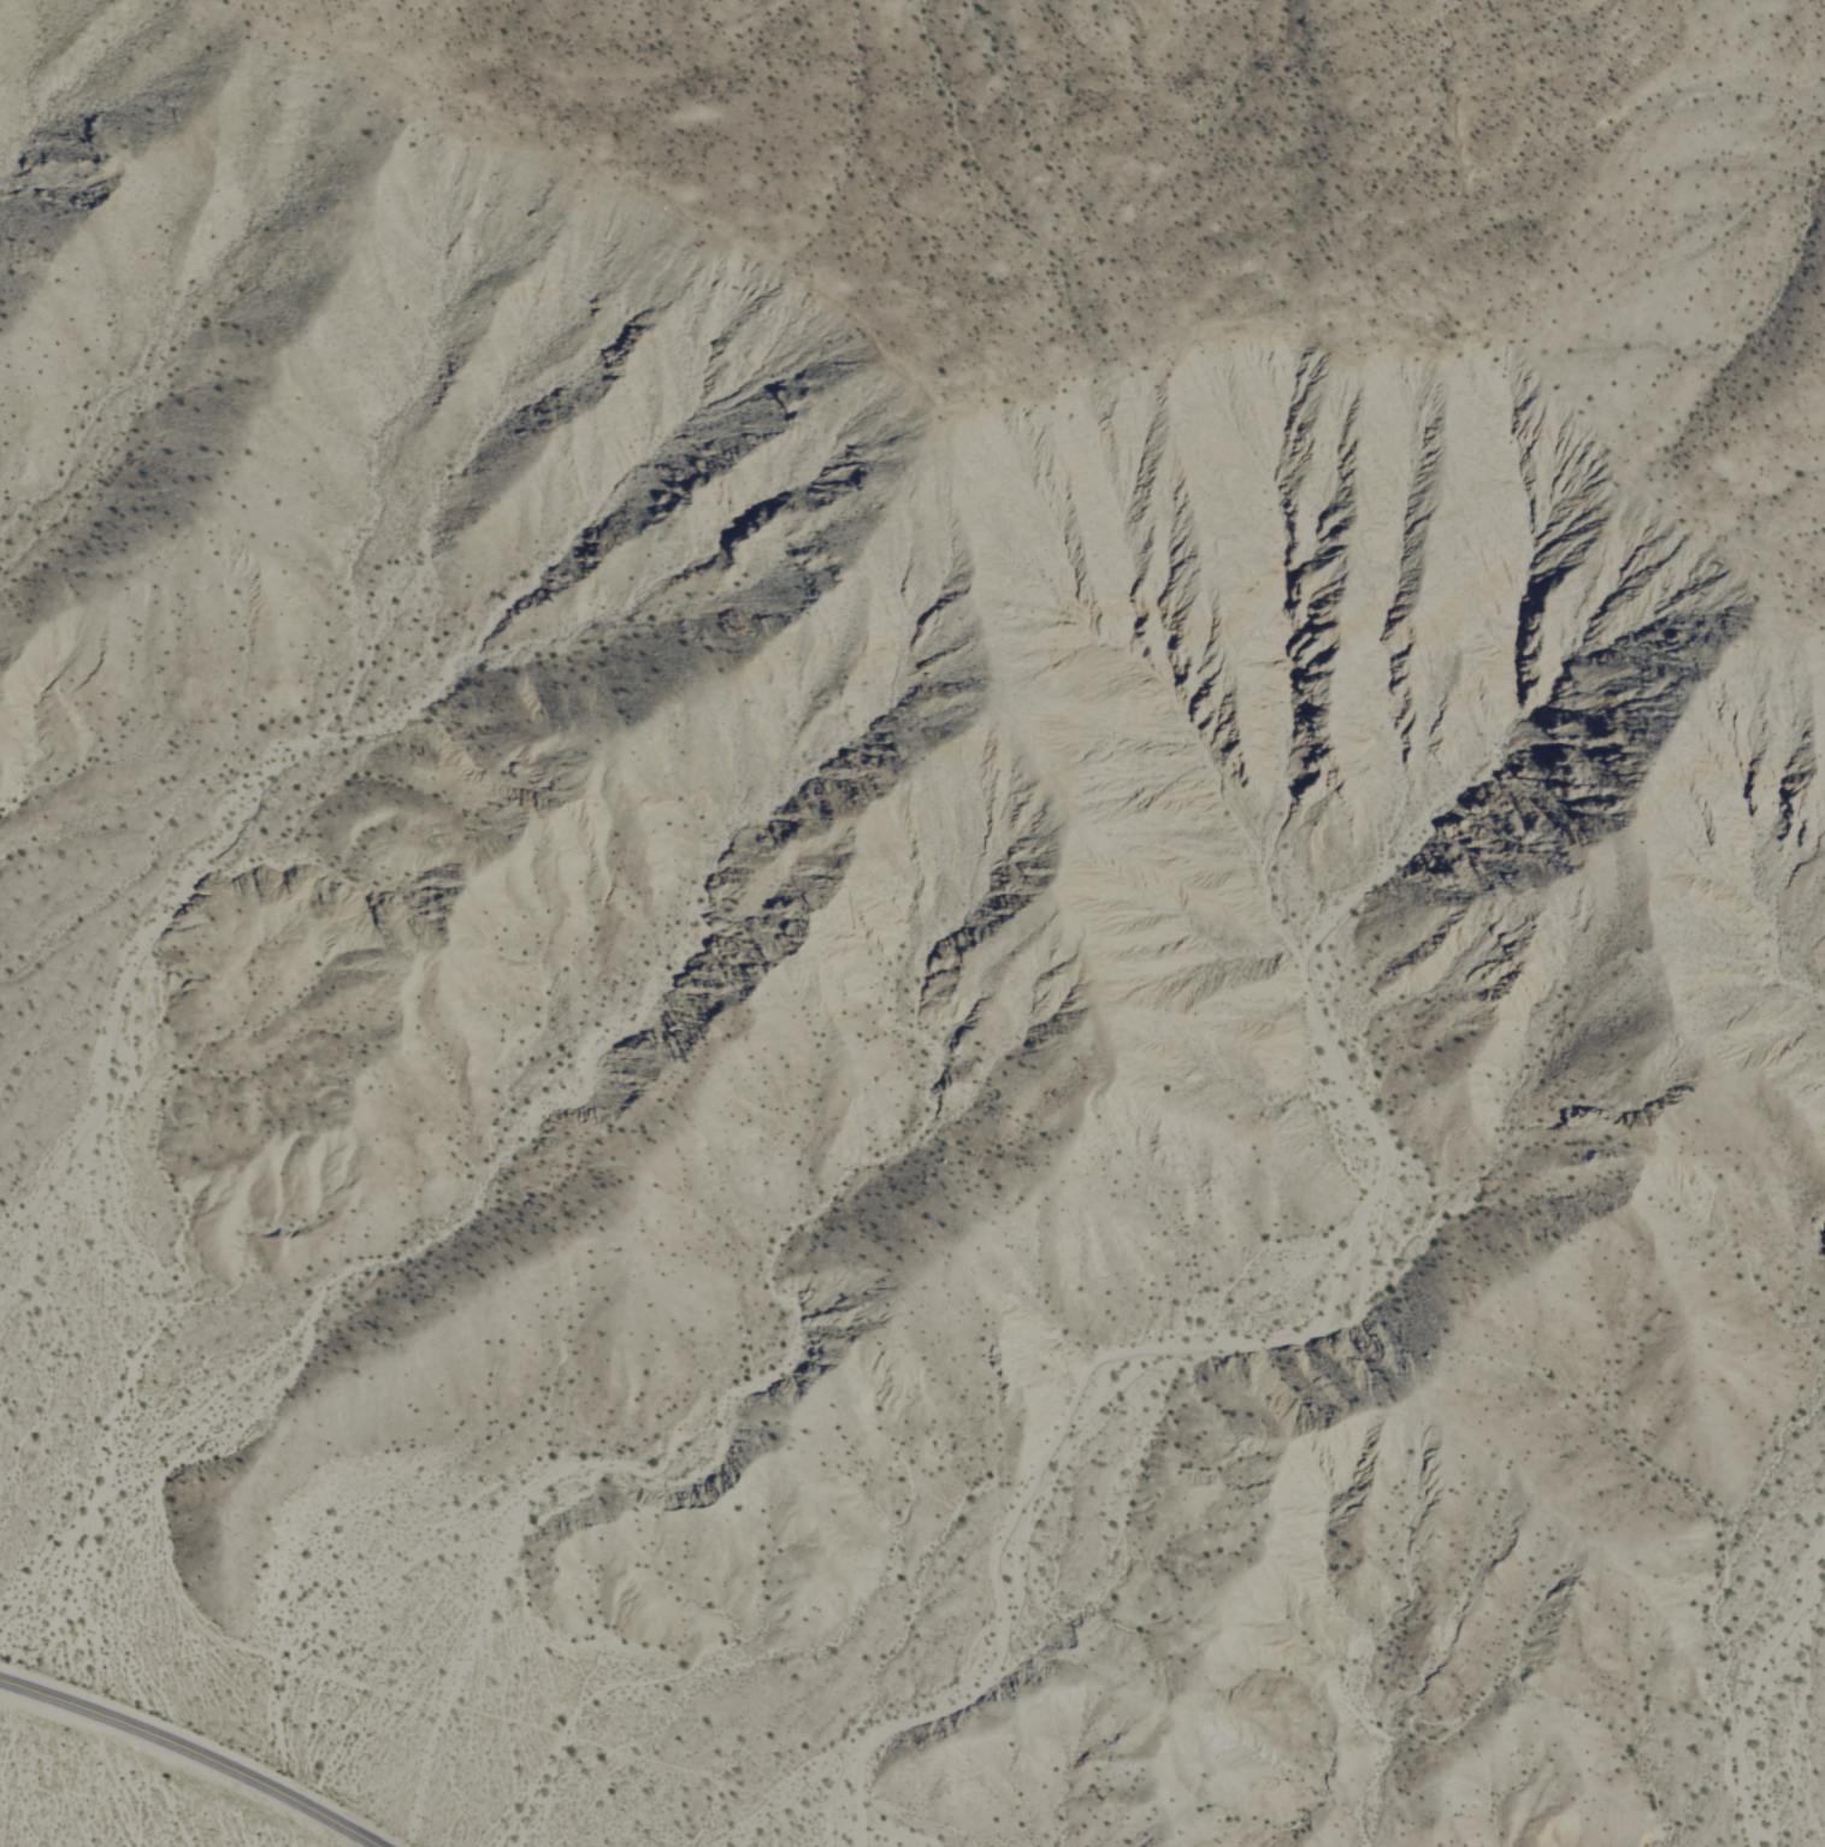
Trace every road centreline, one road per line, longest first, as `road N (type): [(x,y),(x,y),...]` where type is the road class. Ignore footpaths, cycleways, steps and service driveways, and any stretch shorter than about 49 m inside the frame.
road 1 (tertiary): [(0,1705),(329,1846)]

